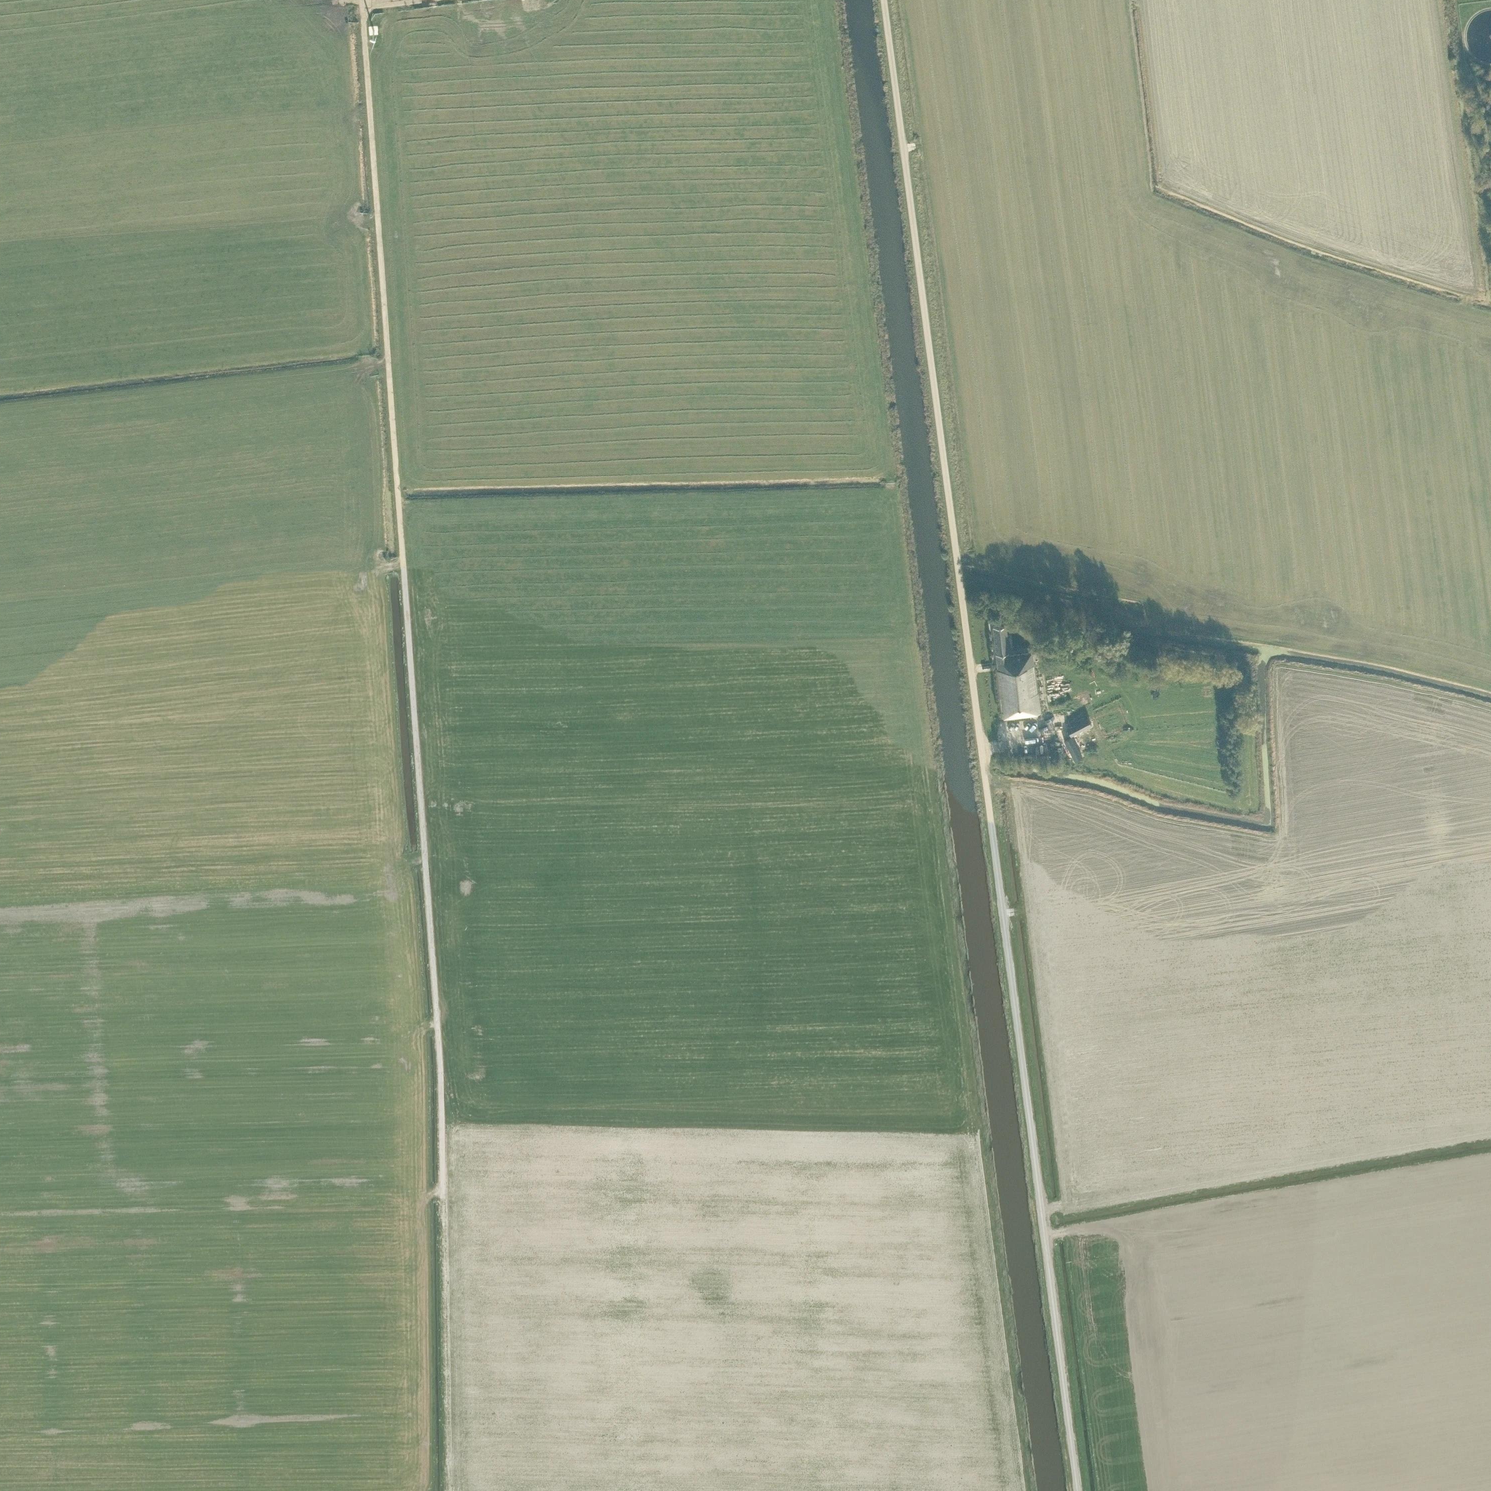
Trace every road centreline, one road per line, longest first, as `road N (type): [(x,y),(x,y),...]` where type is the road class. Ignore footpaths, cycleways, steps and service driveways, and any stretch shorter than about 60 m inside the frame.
road 1 (unclassified): [(1077,1490),(883,0)]

